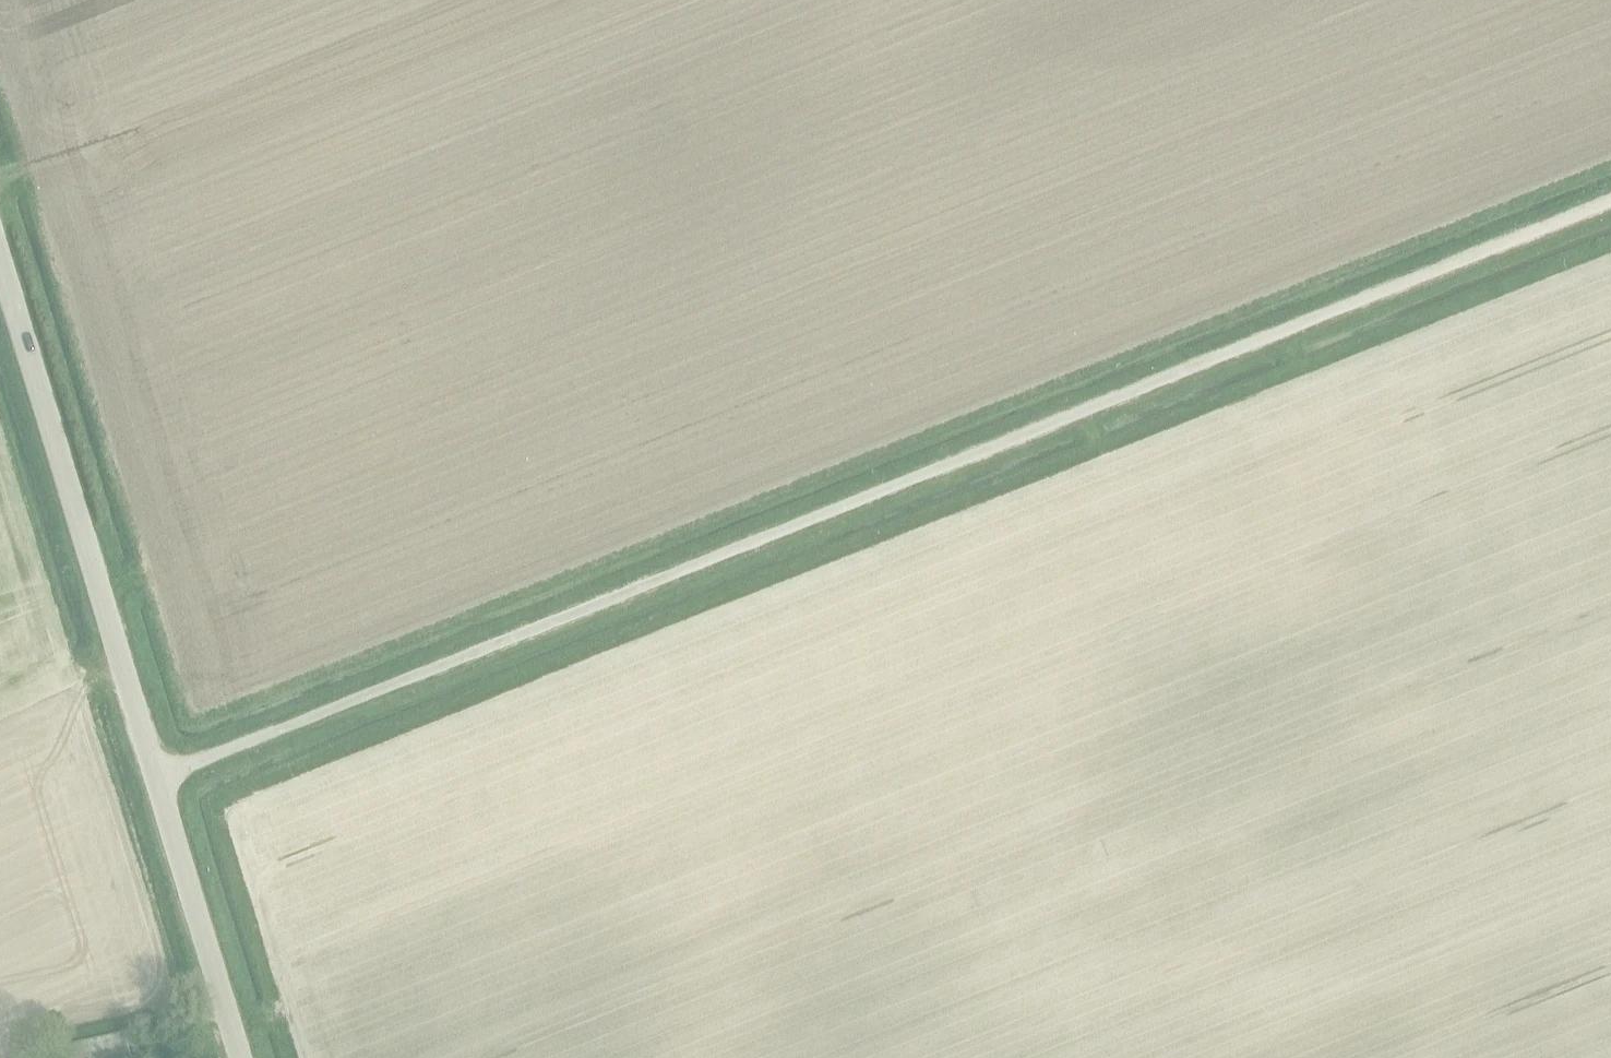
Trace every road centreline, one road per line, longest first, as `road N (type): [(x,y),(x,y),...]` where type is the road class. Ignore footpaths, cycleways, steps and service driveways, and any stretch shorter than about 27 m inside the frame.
road 1 (unclassified): [(156,774),(1610,203)]
road 2 (unclassified): [(156,774),(0,243)]
road 3 (unclassified): [(240,1057),(156,774)]

